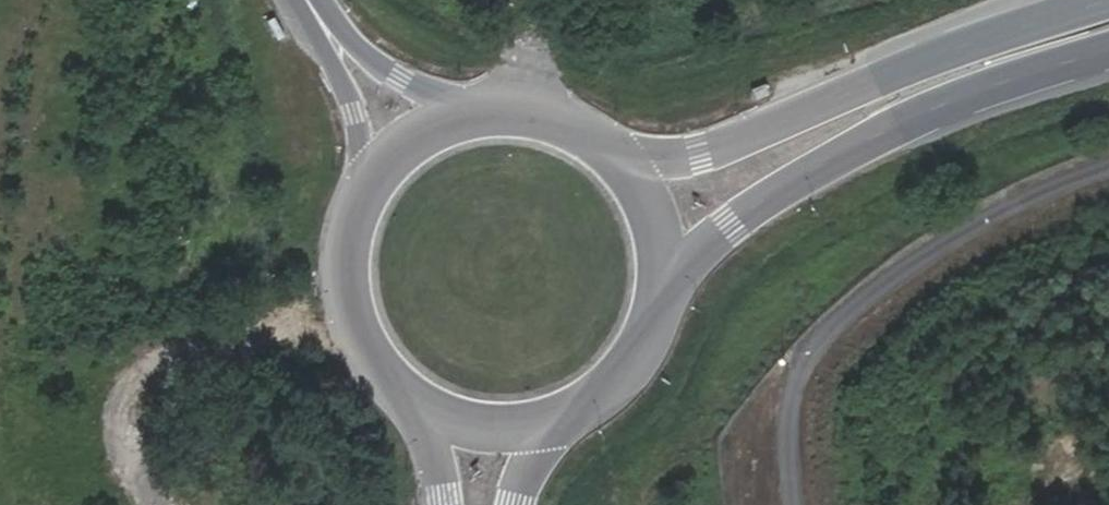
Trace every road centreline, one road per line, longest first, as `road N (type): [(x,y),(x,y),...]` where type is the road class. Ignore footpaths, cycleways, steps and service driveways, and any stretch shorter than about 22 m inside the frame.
road 1 (secondary): [(653,308),(726,225),(832,158),(915,118),(1108,54)]
road 2 (secondary): [(1096,0),(771,125),(696,146),(606,152)]
road 3 (tertiary): [(295,0),(356,114),(360,206)]
road 4 (secondary): [(360,206),(350,239),(352,309),(364,340),(406,390)]
road 5 (tertiary): [(480,115),(361,53),(322,0)]
road 6 (secondary): [(653,308),(652,223),(606,152)]
road 7 (secondary): [(406,390),(480,422),(559,413)]
road 8 (secondary): [(480,115),(408,145),(360,206)]
road 9 (secondary): [(559,413),(601,389),(634,352),(653,308)]
road 10 (secondary): [(606,152),(568,128),(525,115),(480,115)]
road 11 (secondary): [(406,390),(432,447),(445,504)]

